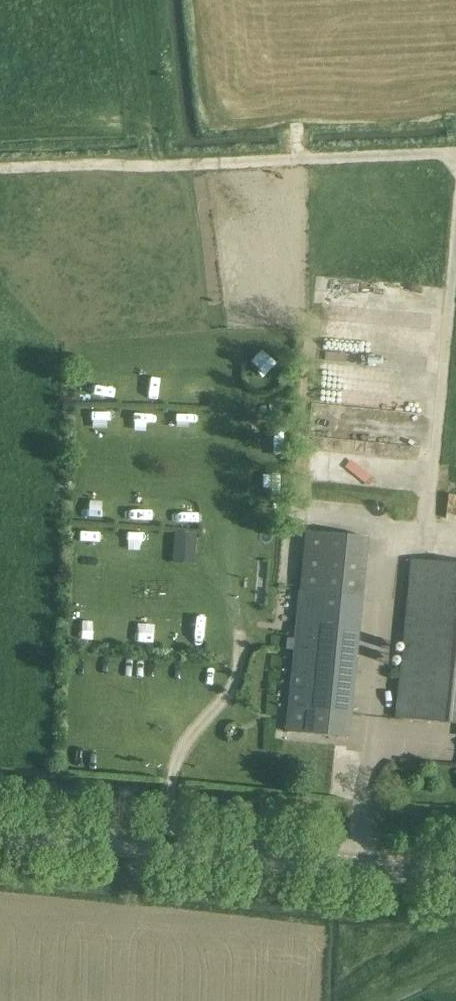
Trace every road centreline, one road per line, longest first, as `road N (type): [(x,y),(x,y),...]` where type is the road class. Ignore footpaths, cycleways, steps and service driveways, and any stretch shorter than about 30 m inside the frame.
road 1 (tertiary): [(0,844),(455,877)]

